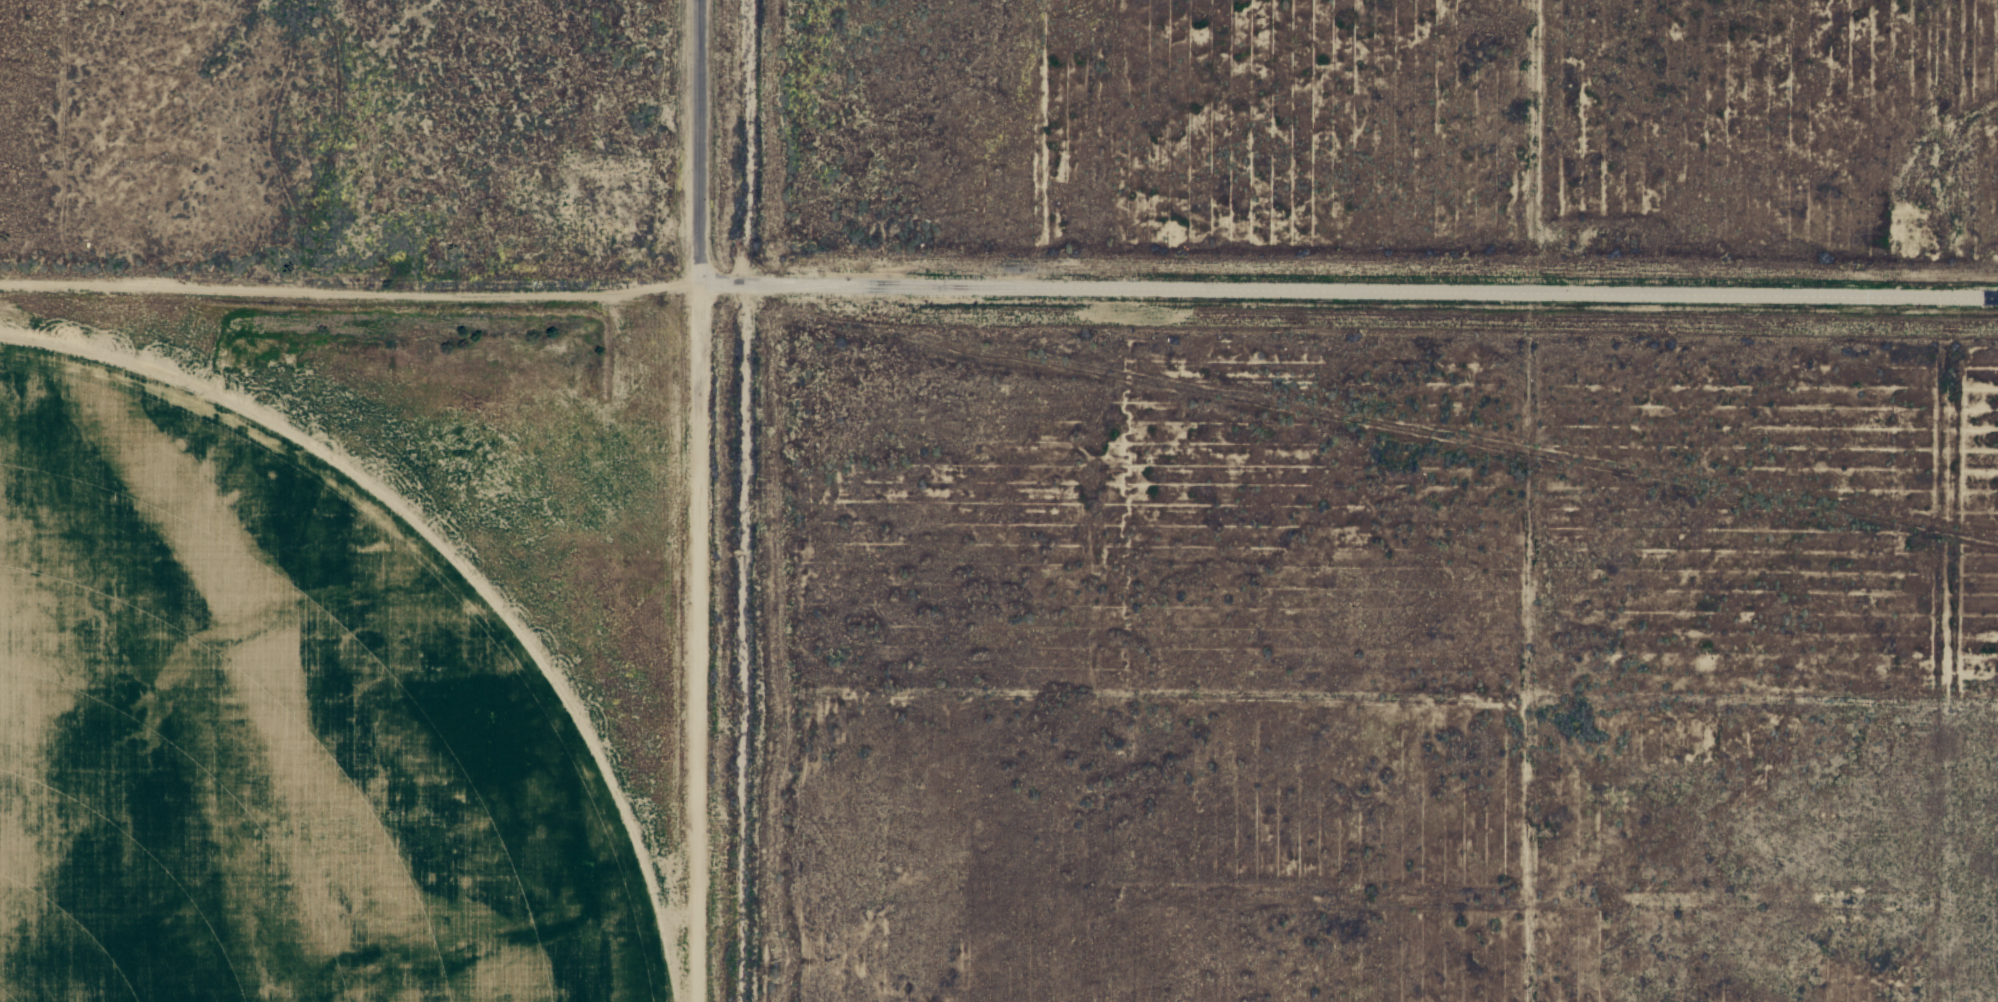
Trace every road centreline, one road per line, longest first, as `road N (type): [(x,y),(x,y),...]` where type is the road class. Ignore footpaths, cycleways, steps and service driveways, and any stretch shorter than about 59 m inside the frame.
road 1 (residential): [(747,285),(1997,297)]
road 2 (residential): [(749,0),(747,285),(697,824),(696,1001)]
road 3 (residential): [(747,285),(699,279),(693,260),(694,0)]

